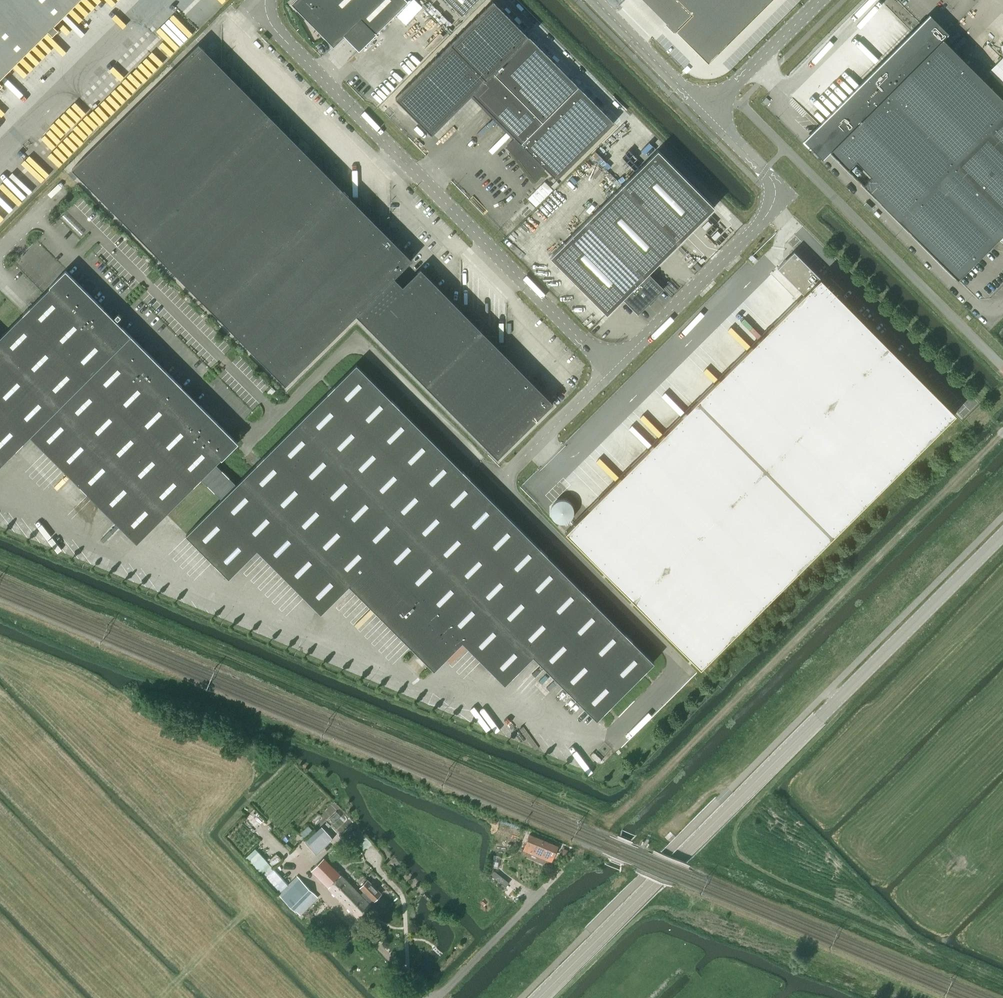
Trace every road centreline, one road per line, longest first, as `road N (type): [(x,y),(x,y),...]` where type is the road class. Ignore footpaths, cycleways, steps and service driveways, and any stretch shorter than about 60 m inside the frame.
road 1 (unclassified): [(1002,534),(539,997)]
road 2 (track): [(606,828),(1002,433)]
road 3 (unclassified): [(613,370),(267,19),(262,0)]
road 4 (unclassified): [(613,370),(770,216),(777,200),(765,171),(706,111)]
road 5 (residential): [(436,997),(561,871)]
road 6 (unclassified): [(706,111),(819,0)]
road 7 (unclassified): [(706,111),(595,0)]
road 8 (unclassified): [(509,472),(613,370)]

